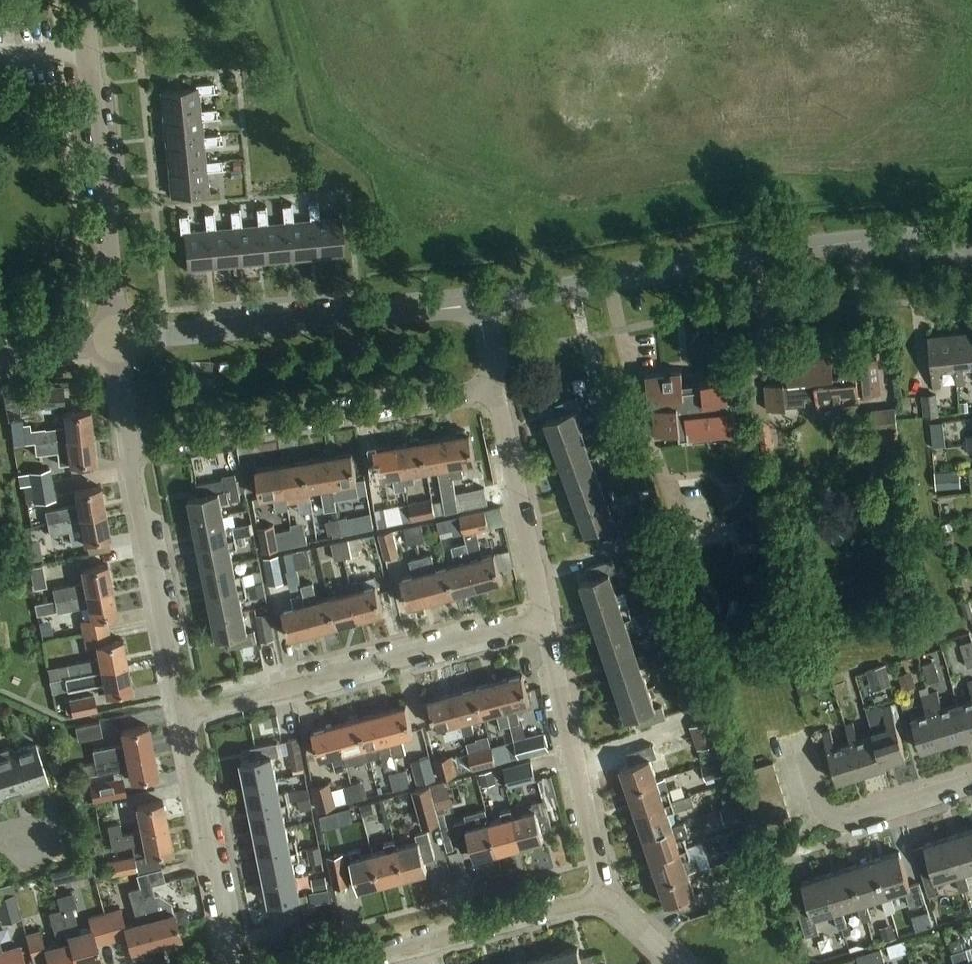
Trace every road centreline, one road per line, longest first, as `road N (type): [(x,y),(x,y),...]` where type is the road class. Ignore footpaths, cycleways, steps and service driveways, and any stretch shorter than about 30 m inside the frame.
road 1 (tertiary): [(478,308),(853,243),(906,239),(971,260)]
road 2 (residential): [(181,719),(544,623)]
road 3 (residential): [(133,453),(494,387)]
road 4 (tertiary): [(119,342),(478,308)]
road 5 (unclassified): [(119,342),(82,0)]
road 6 (residential): [(608,901),(544,623)]
road 7 (residential): [(181,719),(133,453)]
road 8 (residential): [(365,963),(608,901)]
road 9 (residential): [(230,963),(181,719)]
road 10 (residential): [(544,623),(494,387)]
road 11 (residential): [(805,761),(831,818),(858,818),(971,784)]

